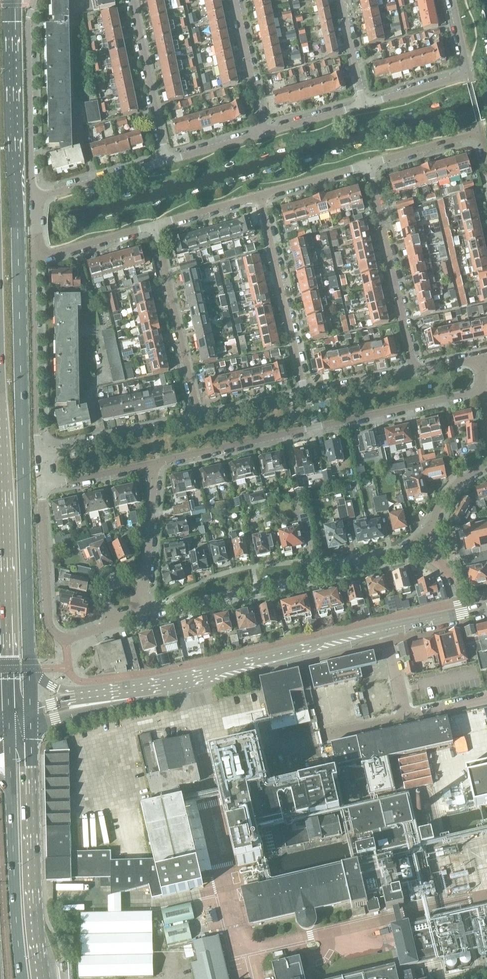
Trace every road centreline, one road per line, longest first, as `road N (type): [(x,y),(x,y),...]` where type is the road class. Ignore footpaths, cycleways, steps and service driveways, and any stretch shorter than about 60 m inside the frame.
road 1 (primary): [(32,670),(9,0)]
road 2 (primary): [(0,347),(10,722)]
road 3 (residential): [(156,463),(483,390)]
road 4 (residential): [(136,619),(285,587),(411,547)]
road 5 (primary): [(43,978),(35,931),(33,730)]
road 6 (primary): [(11,743),(25,978)]
road 7 (secondary): [(385,629),(163,686)]
road 8 (residential): [(415,372),(367,167)]
road 9 (residential): [(305,397),(261,196)]
road 10 (residential): [(34,201),(27,28),(34,0)]
road 11 (residential): [(200,420),(157,227)]
road 12 (residential): [(41,457),(34,260)]
road 13 (residential): [(362,104),(467,75),(451,0)]
road 14 (residential): [(167,161),(133,0)]
road 15 (residential): [(200,420),(41,457)]
road 16 (residential): [(67,641),(49,627),(43,488)]
road 17 (residential): [(34,201),(167,161)]
road 18 (secondary): [(33,730),(163,686)]
road 19 (residential): [(263,134),(234,0)]
road 20 (residential): [(145,596),(156,463)]
road 21 (residential): [(34,260),(157,227)]

